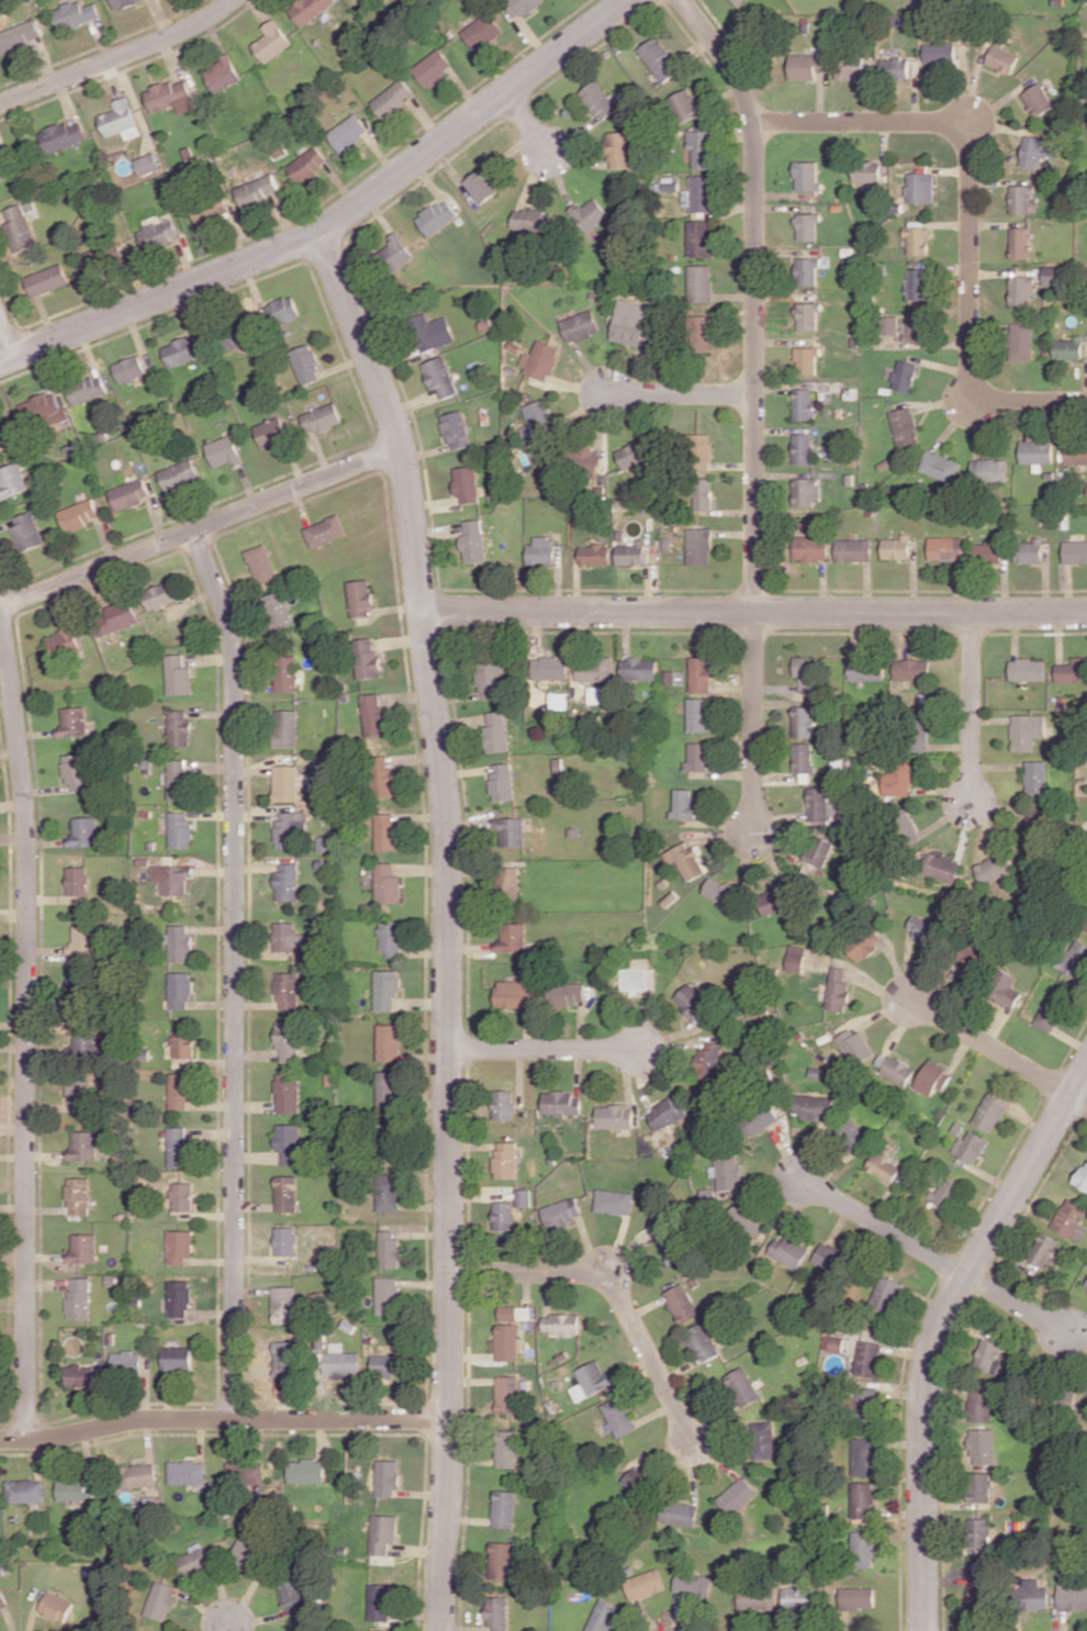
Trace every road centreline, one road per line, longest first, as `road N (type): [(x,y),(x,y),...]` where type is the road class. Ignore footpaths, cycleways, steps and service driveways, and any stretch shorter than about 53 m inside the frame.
road 1 (residential): [(318,233),(401,450),(445,784),(449,1418),(441,1630)]
road 2 (residential): [(234,1418),(235,659),(192,529)]
road 3 (residential): [(26,1439),(27,856),(0,610)]
road 4 (residential): [(628,0),(318,233),(0,362)]
road 5 (residential): [(423,610),(1086,611)]
road 6 (residential): [(680,0),(736,76),(753,123),(754,611)]
road 7 (residential): [(1086,1065),(955,1292),(929,1355),(924,1630)]
road 8 (residential): [(753,123),(942,123),(964,136),(971,153),(972,376),(1005,402),(1086,402)]
road 9 (residential): [(0,1439),(157,1419),(449,1418)]
road 10 (residential): [(0,603),(401,450)]
road 11 (residential): [(694,1439),(609,1285),(585,1273),(449,1272)]
road 12 (residential): [(0,103),(172,36),(232,0)]
road 13 (residential): [(754,611),(753,834)]
road 14 (residential): [(449,1047),(640,1049)]
road 15 (residential): [(966,1274),(804,1178)]
road 16 (residential): [(970,801),(971,613)]
road 17 (residential): [(1069,1095),(910,997)]
road 18 (residential): [(608,393),(754,393)]

